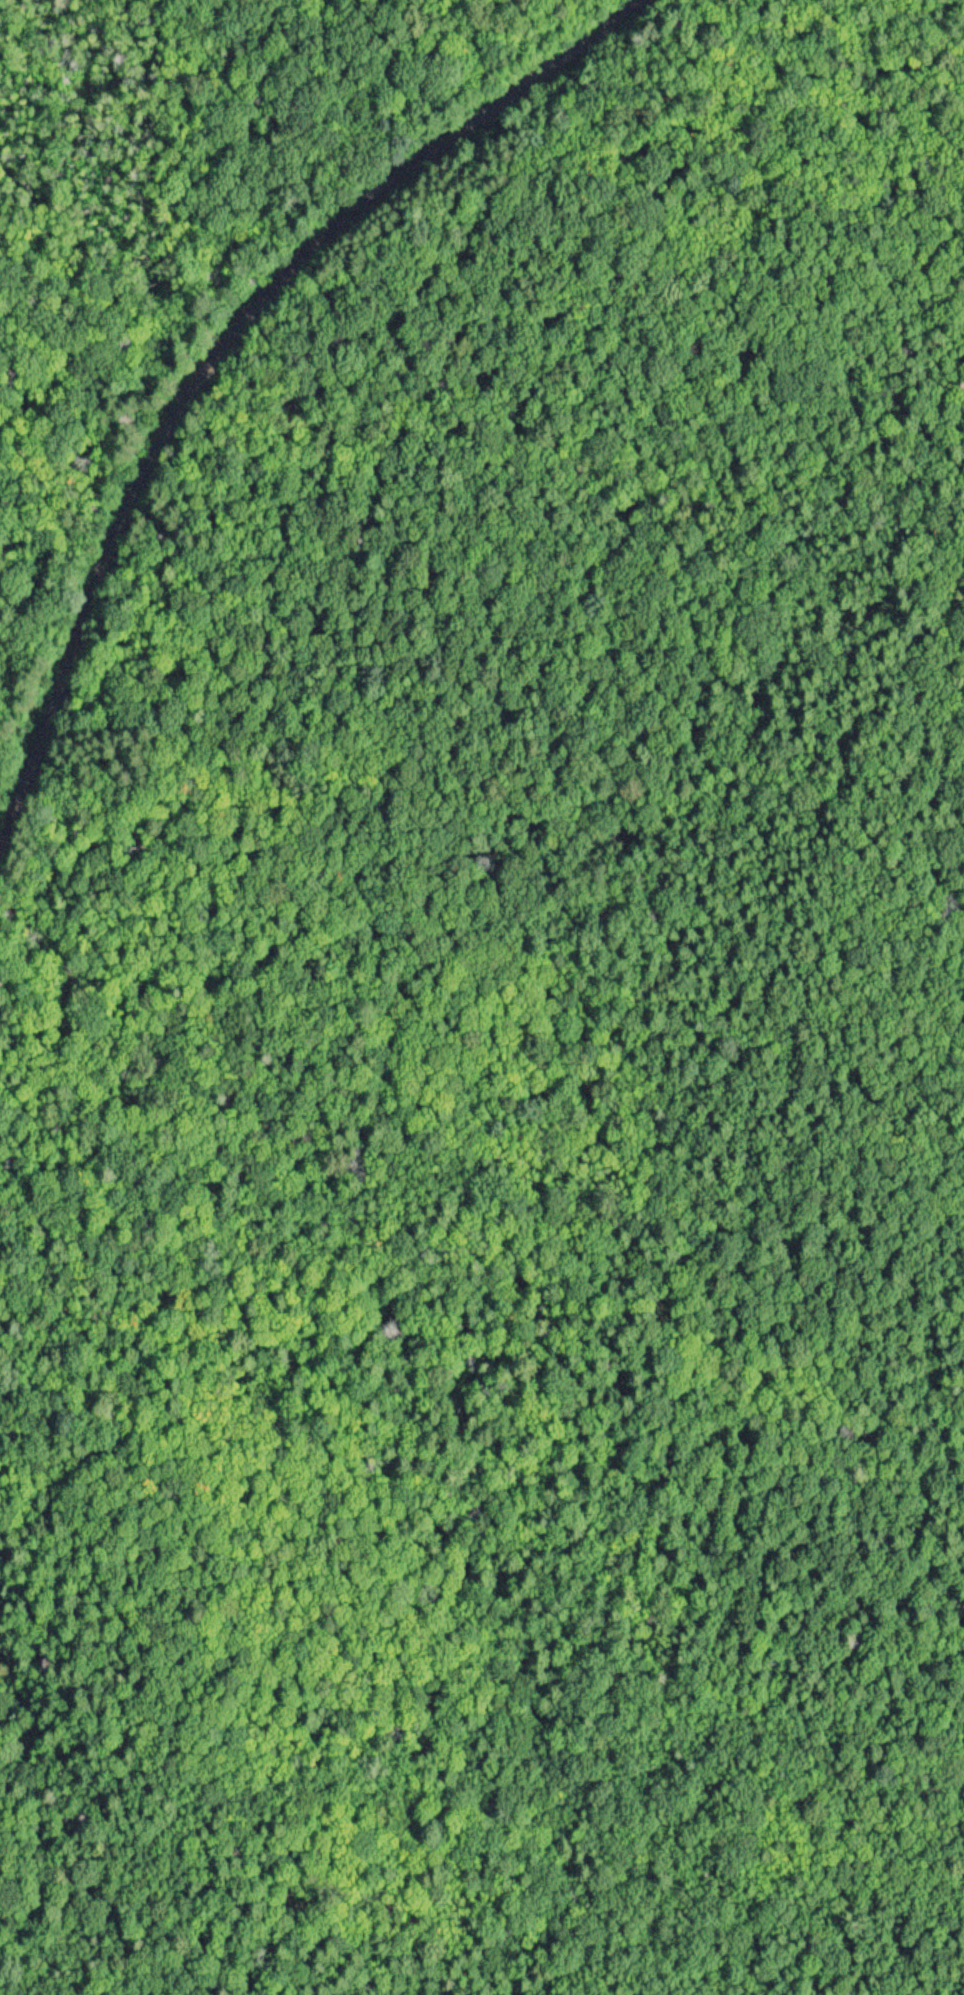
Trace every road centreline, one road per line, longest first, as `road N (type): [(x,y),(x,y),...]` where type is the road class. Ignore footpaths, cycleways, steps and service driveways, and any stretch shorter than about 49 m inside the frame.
road 1 (secondary): [(0,845),(17,814),(43,707),(182,394),(351,210),(640,0)]

